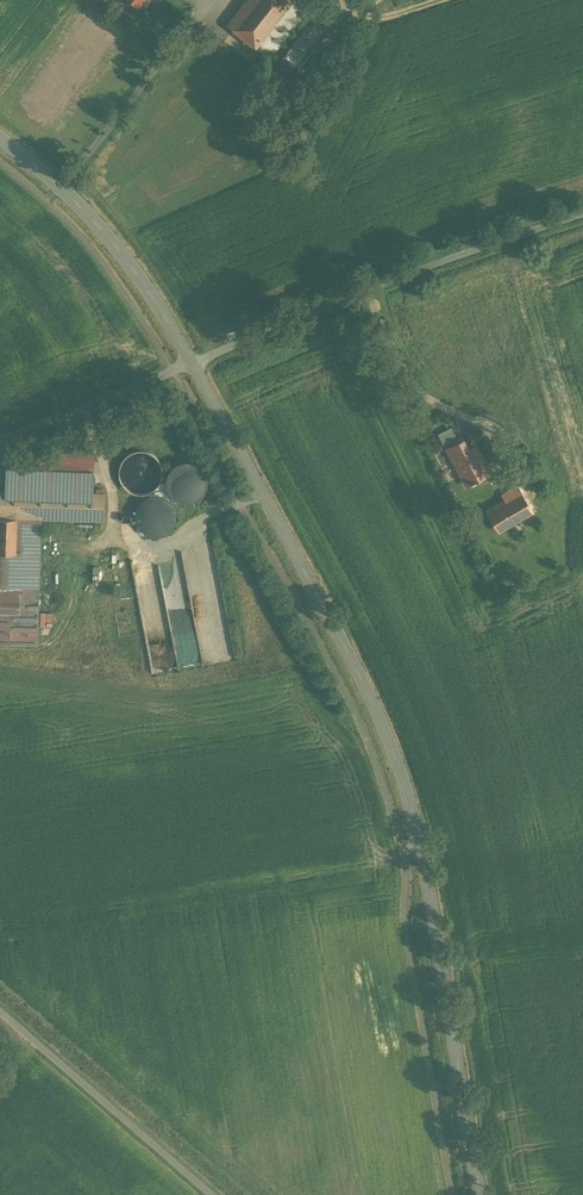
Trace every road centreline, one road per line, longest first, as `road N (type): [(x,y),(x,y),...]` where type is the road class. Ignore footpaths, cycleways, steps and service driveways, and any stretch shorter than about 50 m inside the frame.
road 1 (tertiary): [(480,1194),(426,872),(399,771),(364,684),(192,363)]
road 2 (unclassified): [(582,210),(366,288),(192,363)]
road 3 (tertiary): [(192,363),(85,211),(0,138)]
road 4 (unclassified): [(213,1194),(0,1011)]
road 5 (unclassified): [(192,363),(0,441)]

